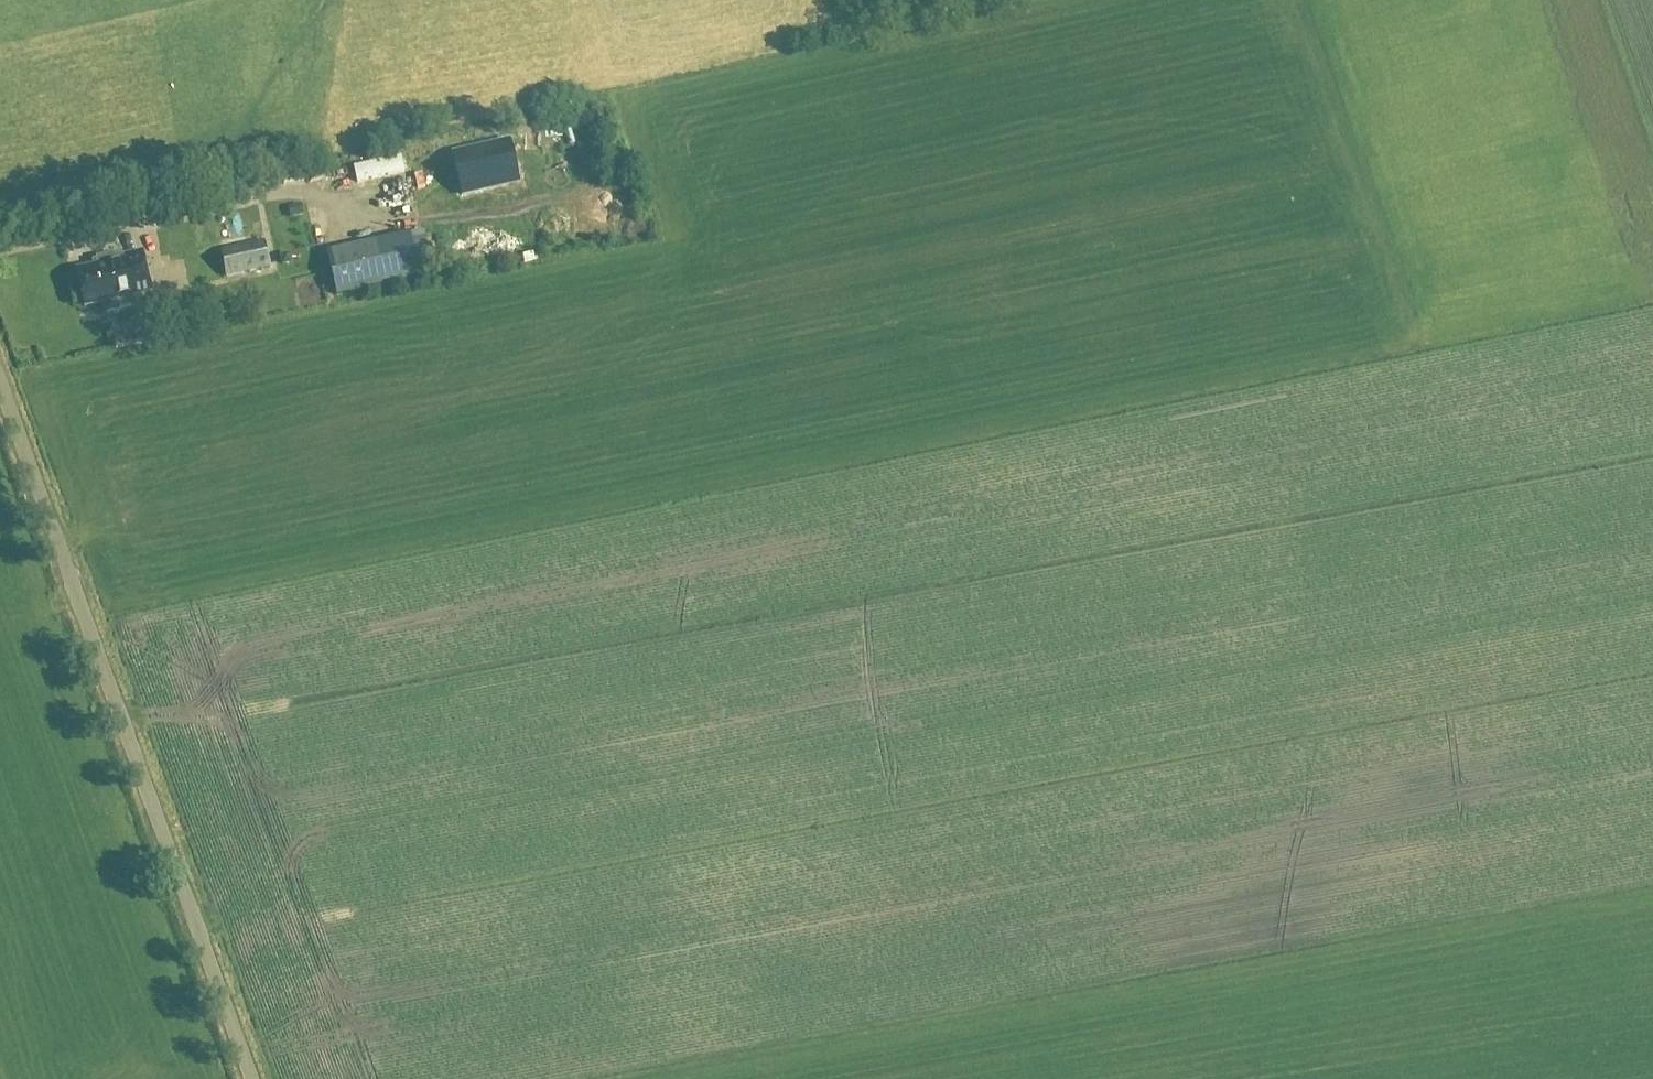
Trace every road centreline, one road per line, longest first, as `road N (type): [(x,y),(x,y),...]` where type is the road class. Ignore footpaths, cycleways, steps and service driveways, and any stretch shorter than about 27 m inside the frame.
road 1 (unclassified): [(242,1078),(0,412)]

